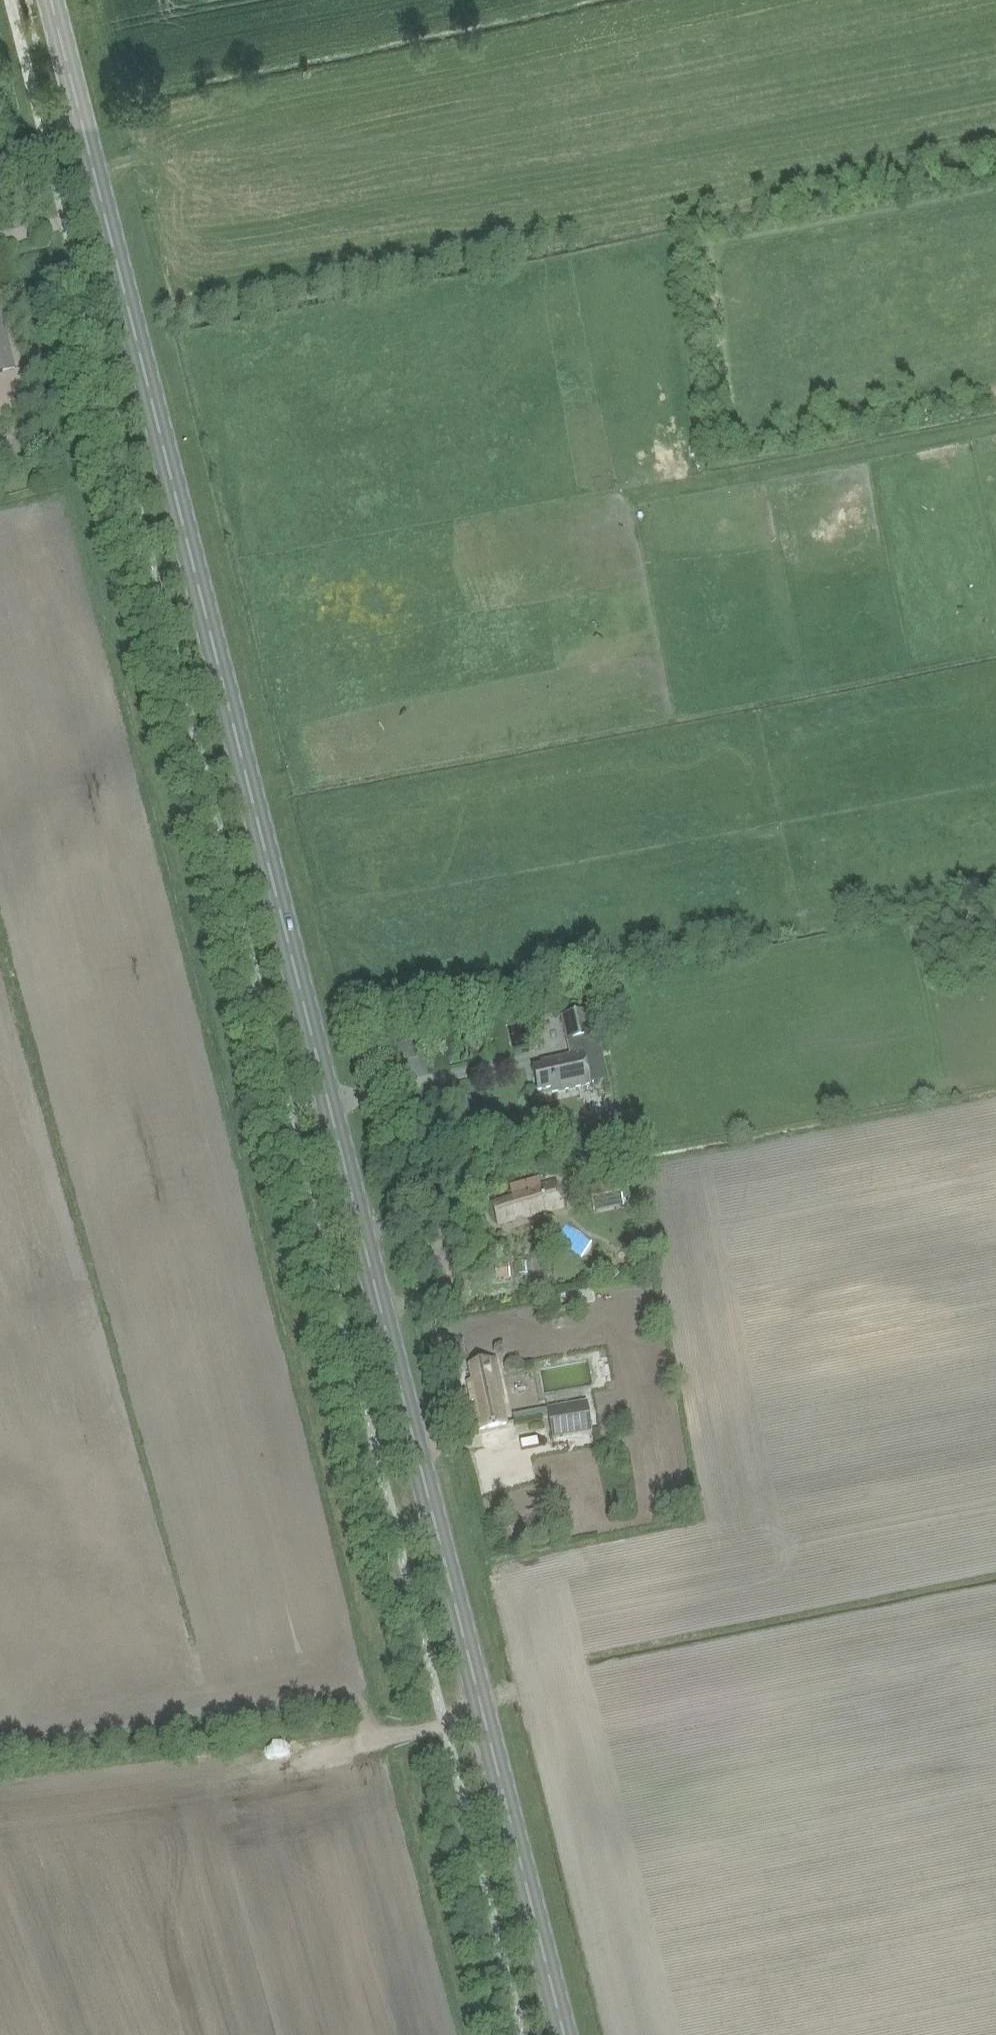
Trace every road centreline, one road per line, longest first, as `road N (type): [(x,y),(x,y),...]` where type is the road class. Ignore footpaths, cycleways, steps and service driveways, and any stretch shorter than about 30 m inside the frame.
road 1 (primary): [(563,2034),(49,0)]

